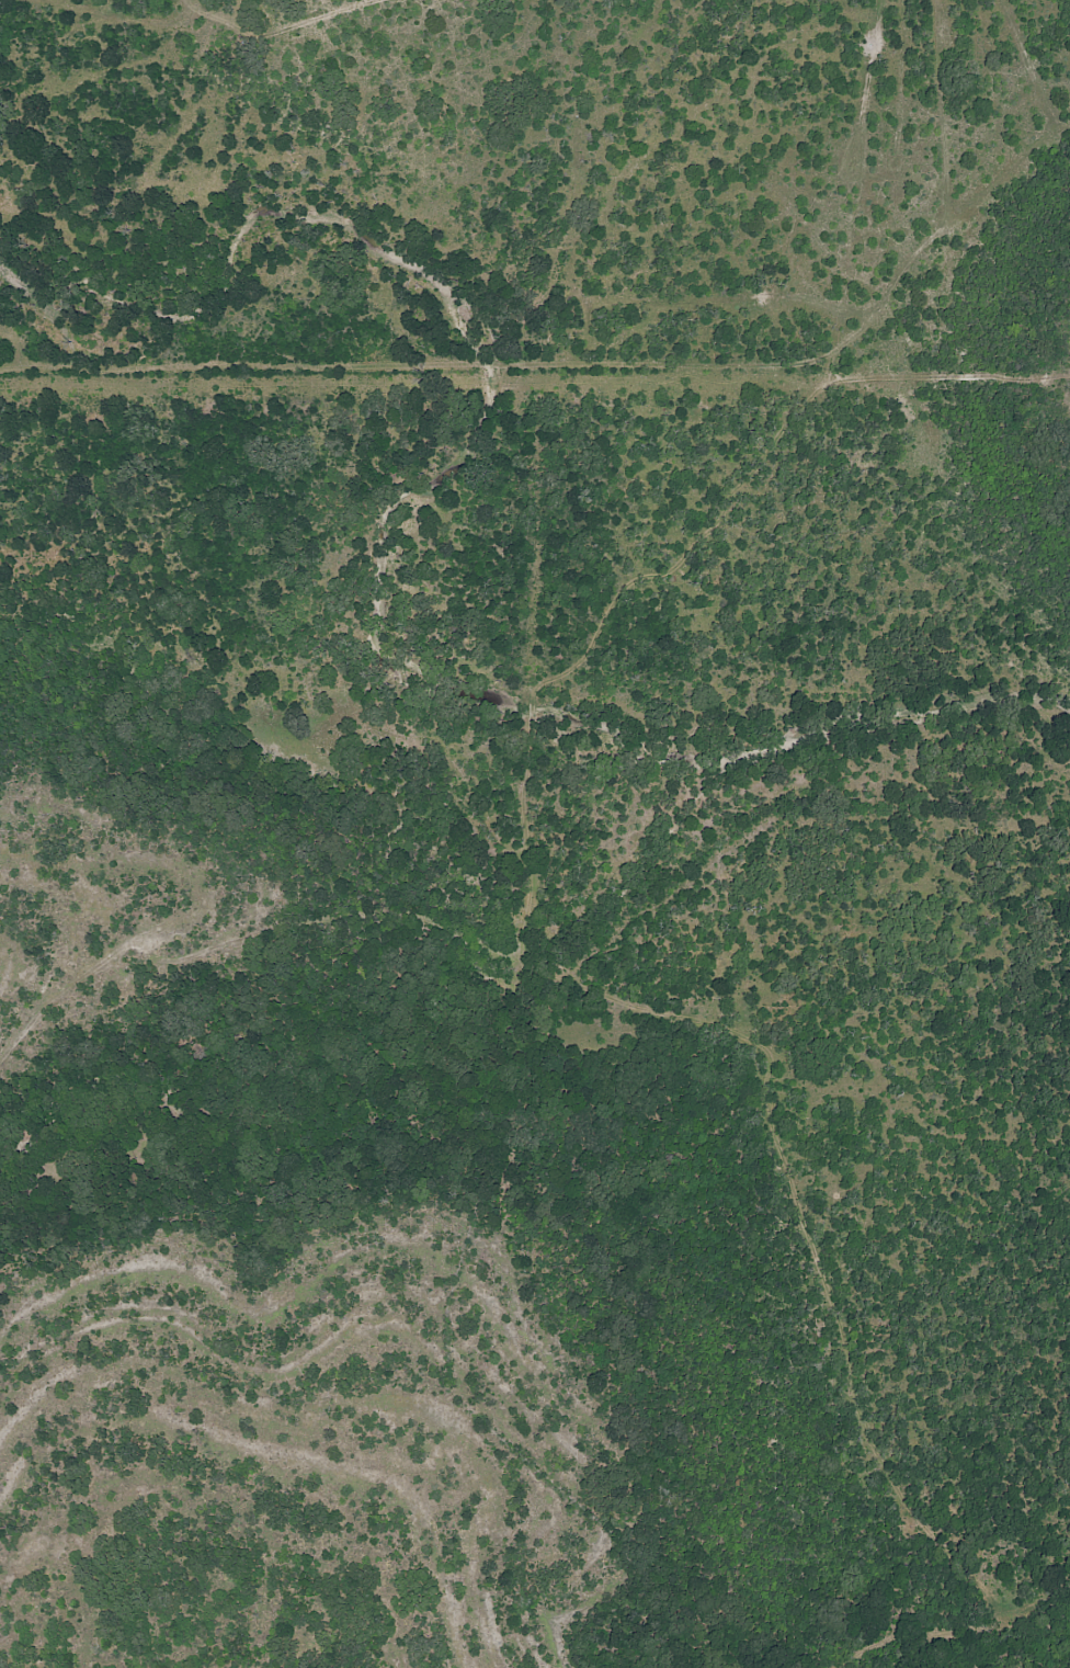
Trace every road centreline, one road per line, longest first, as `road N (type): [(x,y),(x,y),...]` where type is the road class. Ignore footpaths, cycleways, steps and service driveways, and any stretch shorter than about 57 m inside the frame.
road 1 (track): [(984,1647),(873,1416),(802,1114),(776,1071),(562,991),(444,927),(225,948),(134,975),(0,1114)]
road 2 (track): [(1069,1637),(984,1647),(974,1664),(955,1667)]

